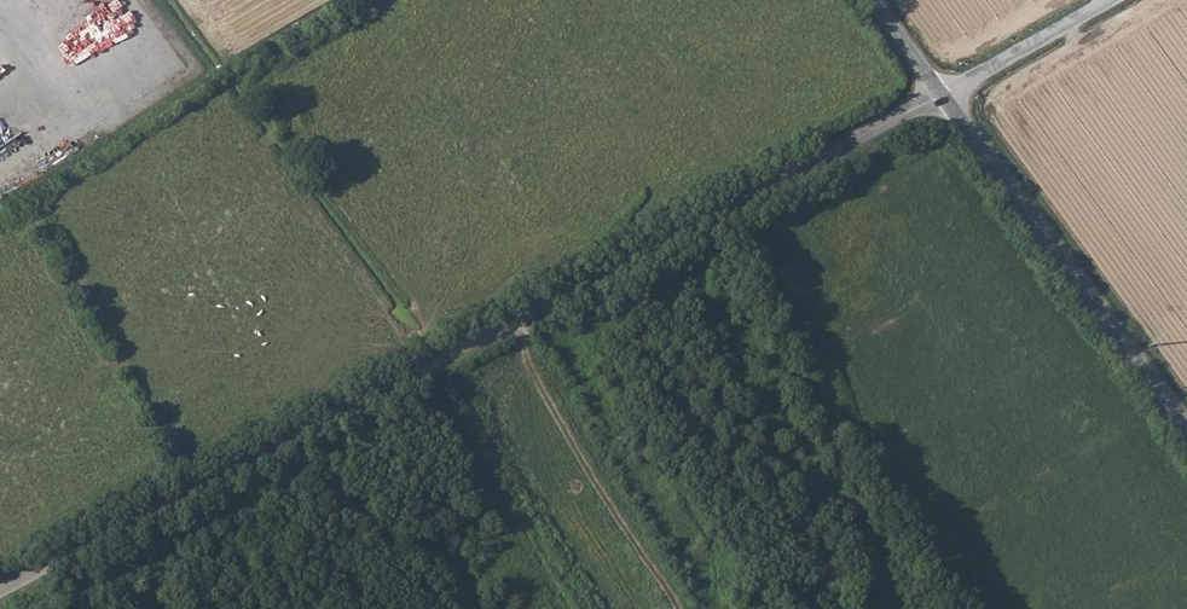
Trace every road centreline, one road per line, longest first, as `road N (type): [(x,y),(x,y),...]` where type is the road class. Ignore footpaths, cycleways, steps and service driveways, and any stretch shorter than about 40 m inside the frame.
road 1 (unclassified): [(0,592),(939,95)]
road 2 (unclassified): [(939,95),(1186,431)]
road 3 (unclassified): [(939,95),(1109,0)]

